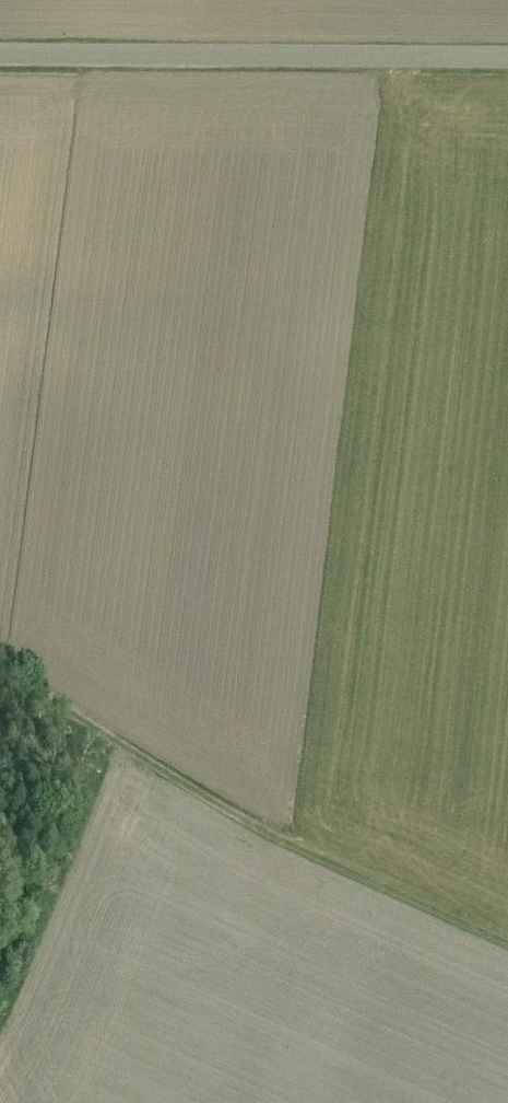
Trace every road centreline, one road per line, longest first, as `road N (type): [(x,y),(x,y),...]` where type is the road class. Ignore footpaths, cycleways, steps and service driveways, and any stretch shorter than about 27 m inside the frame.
road 1 (track): [(0,660),(186,779),(507,926)]
road 2 (unclassified): [(507,59),(0,53)]

